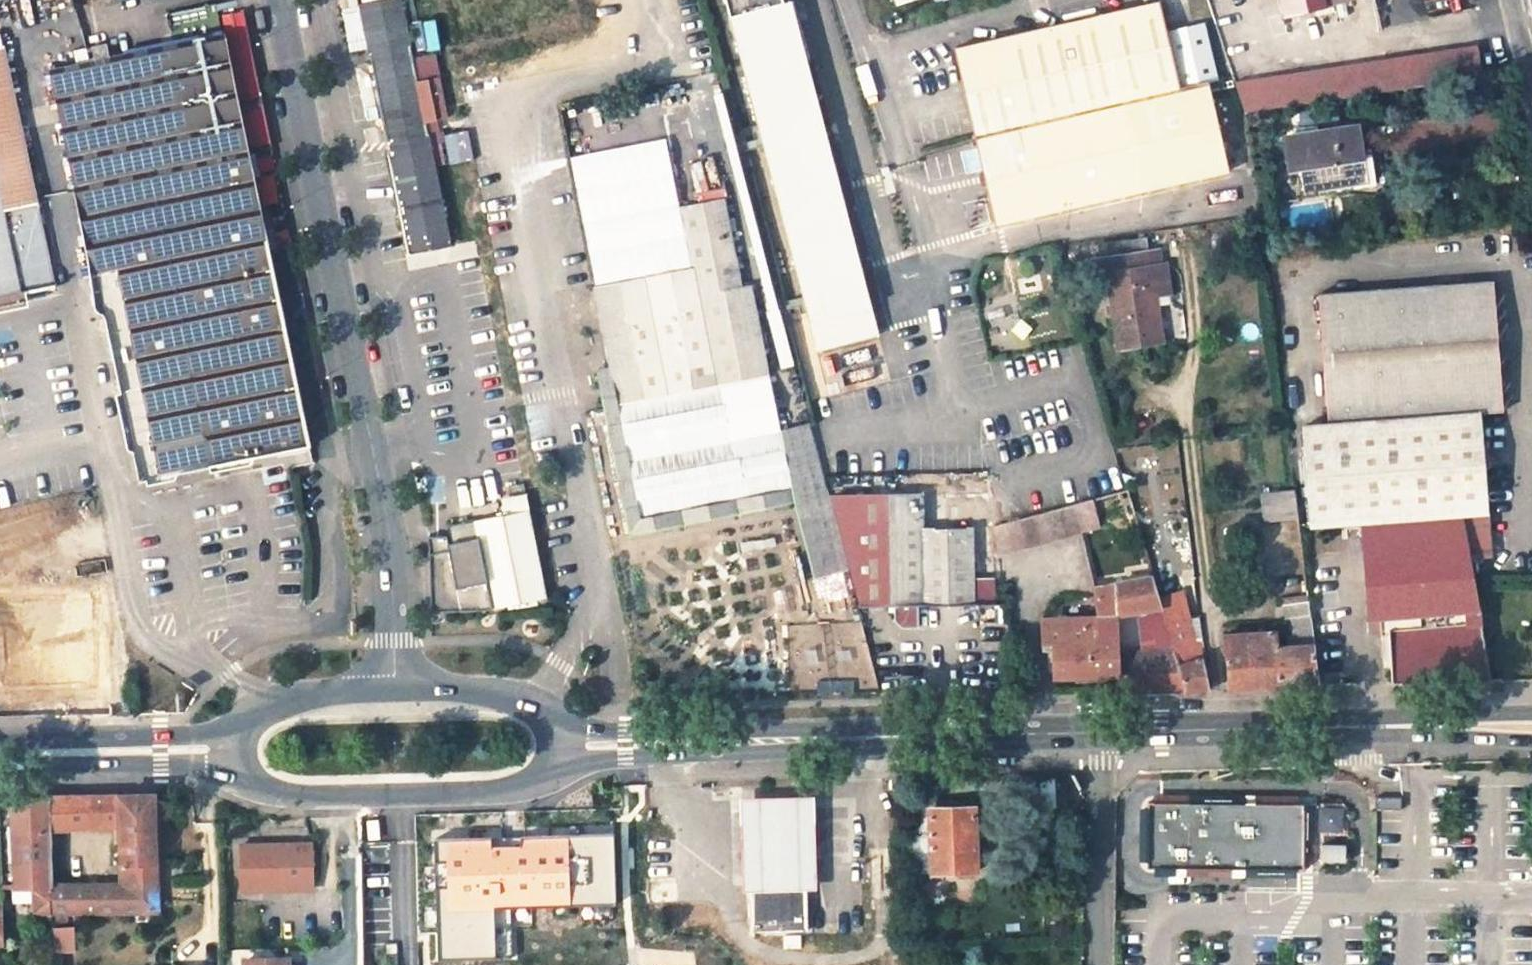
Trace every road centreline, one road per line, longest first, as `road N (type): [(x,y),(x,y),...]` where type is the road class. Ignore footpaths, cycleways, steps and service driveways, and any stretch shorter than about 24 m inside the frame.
road 1 (residential): [(285,0),(380,488),(397,702)]
road 2 (secondary): [(1104,735),(567,745)]
road 3 (secondary): [(1531,730),(1104,735)]
road 4 (secondary): [(229,750),(242,780),(276,793),(520,788),(552,775),(567,745)]
road 5 (secondary): [(229,750),(0,756)]
road 6 (residential): [(1103,964),(1104,735)]
road 7 (secondary): [(567,745),(556,719),(527,700),(397,702)]
road 8 (secondary): [(397,702),(272,706),(242,720),(229,750)]

